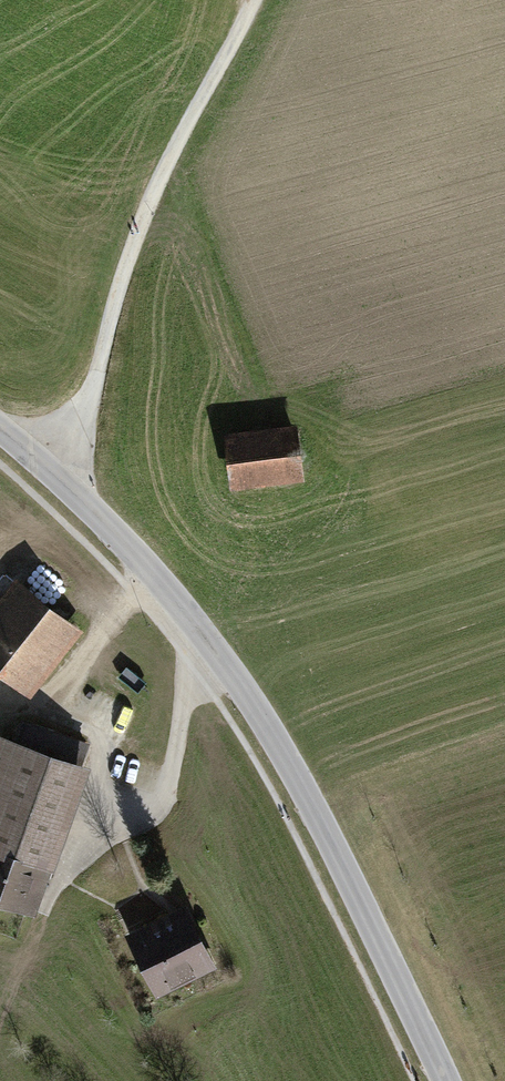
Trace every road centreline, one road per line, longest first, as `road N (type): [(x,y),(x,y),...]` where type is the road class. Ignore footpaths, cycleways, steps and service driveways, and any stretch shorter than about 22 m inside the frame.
road 1 (unclassified): [(0,429),(155,575),(235,679),(315,813),(445,1080)]
road 2 (track): [(253,0),(163,178),(113,302),(81,424),(45,468)]
road 3 (track): [(0,1019),(106,757),(98,735),(38,711)]
road 4 (track): [(197,629),(159,801),(128,811),(91,800)]
road 5 (track): [(0,699),(38,711),(155,575)]

